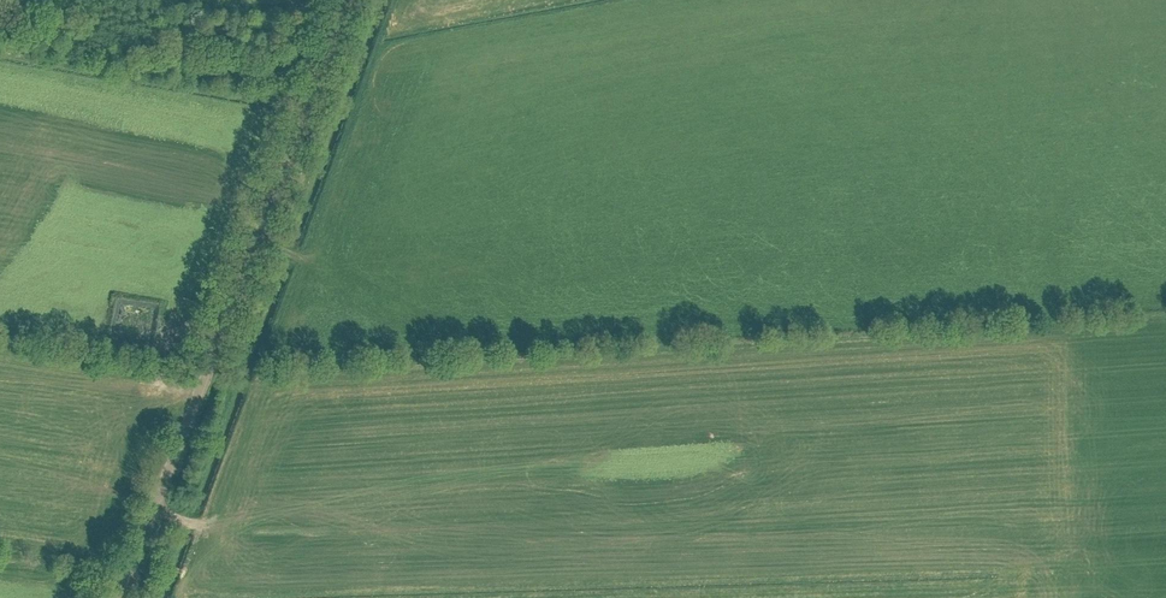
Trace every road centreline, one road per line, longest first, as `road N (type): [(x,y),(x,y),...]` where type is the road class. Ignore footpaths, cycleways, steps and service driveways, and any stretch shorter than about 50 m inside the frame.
road 1 (unclassified): [(115,597),(348,0)]

